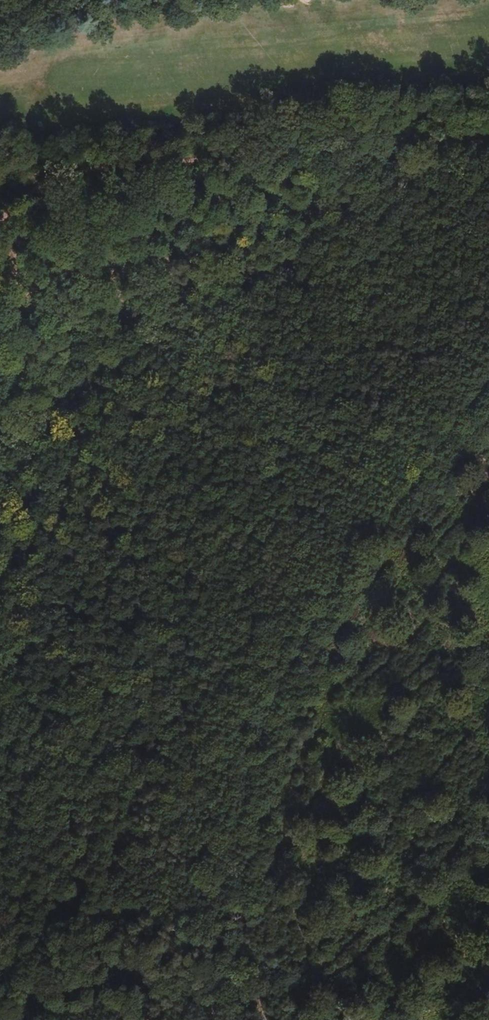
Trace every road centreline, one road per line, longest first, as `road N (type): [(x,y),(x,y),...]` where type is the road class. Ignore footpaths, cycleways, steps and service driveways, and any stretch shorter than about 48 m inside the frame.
road 1 (track): [(0,508),(33,449),(66,413),(411,176),(442,141)]
road 2 (track): [(488,142),(75,170),(49,179),(0,221)]

